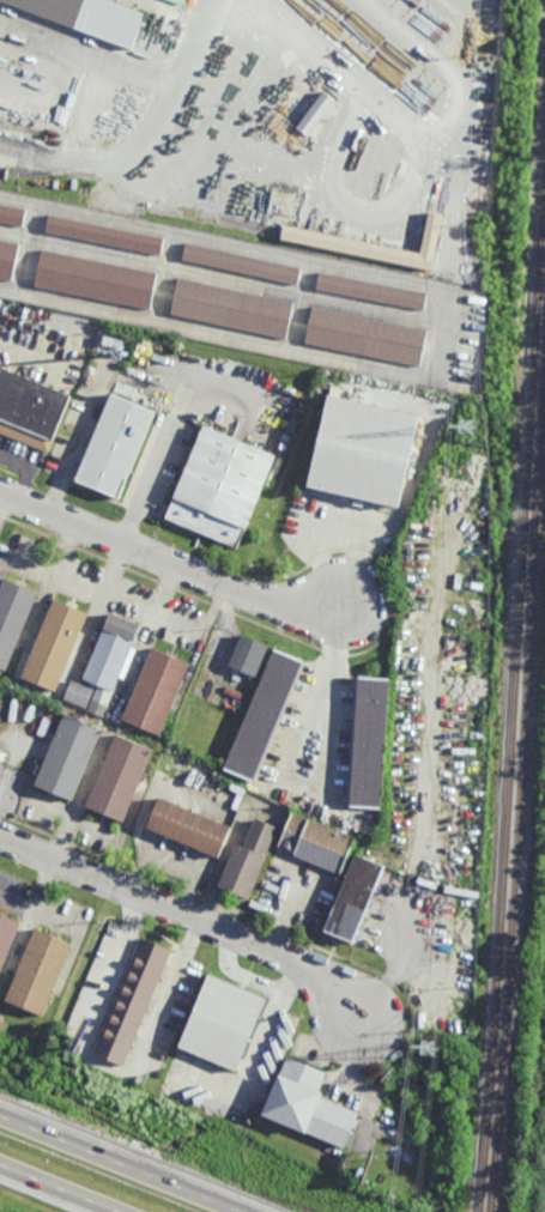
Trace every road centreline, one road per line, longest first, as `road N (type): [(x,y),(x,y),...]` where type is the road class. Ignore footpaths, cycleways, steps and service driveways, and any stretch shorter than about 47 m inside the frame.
road 1 (residential): [(356,1013),(347,993),(313,969),(0,834)]
road 2 (residential): [(347,605),(310,608),(237,592),(0,492)]
road 3 (motorway): [(238,1211),(0,1116)]
road 4 (motorway): [(0,1166),(116,1211)]

